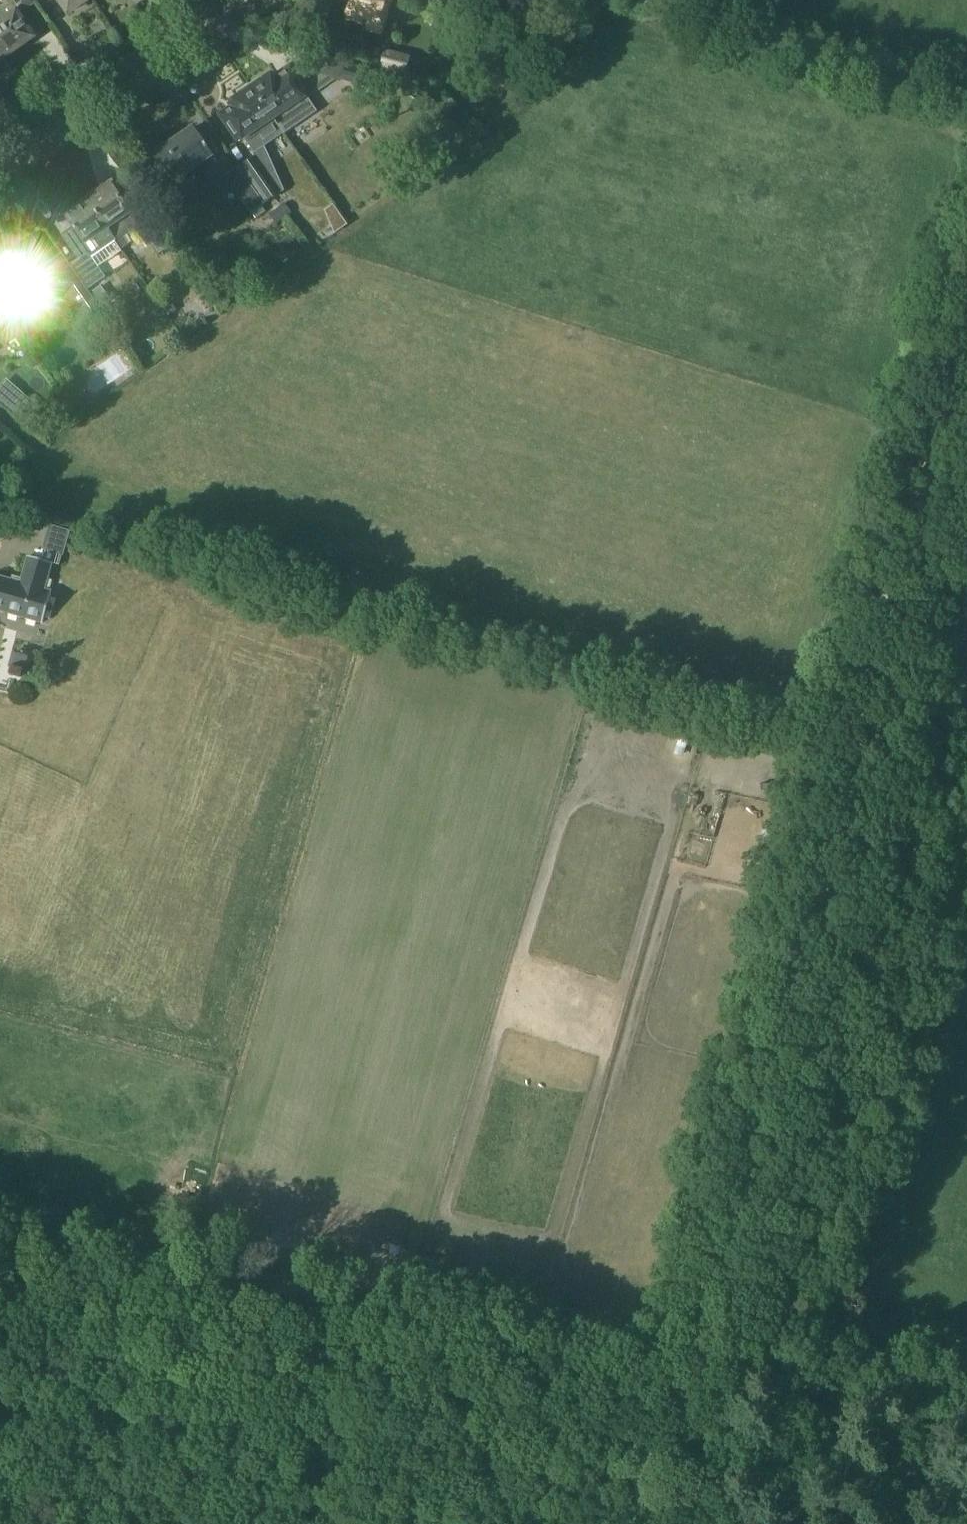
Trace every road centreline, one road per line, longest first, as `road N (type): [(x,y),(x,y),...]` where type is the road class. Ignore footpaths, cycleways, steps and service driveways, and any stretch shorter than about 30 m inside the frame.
road 1 (track): [(644,1523),(966,394)]
road 2 (track): [(874,727),(596,648)]
road 3 (residential): [(0,158),(228,0)]

